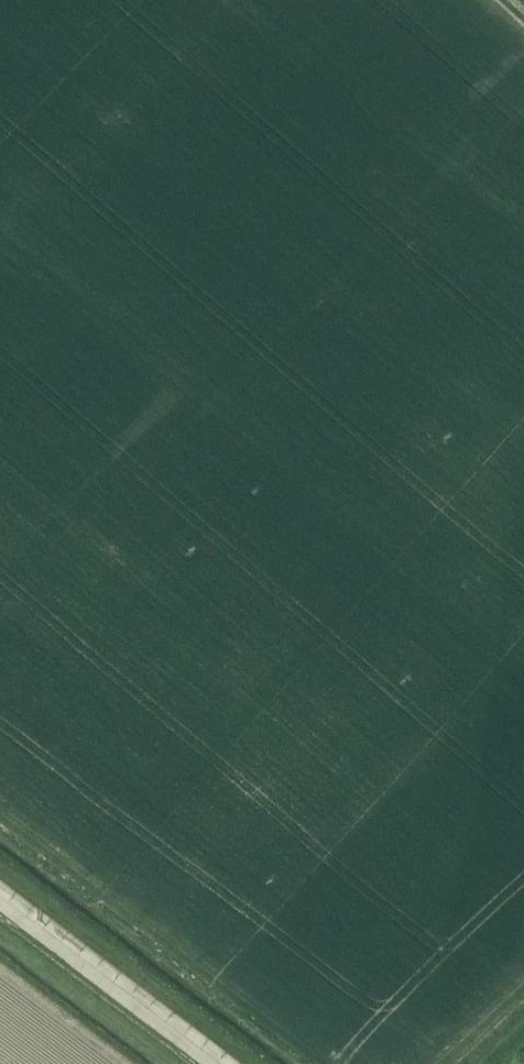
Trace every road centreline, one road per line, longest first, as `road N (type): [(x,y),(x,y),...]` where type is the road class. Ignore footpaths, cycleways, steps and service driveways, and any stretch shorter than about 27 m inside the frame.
road 1 (unclassified): [(222,1063),(0,895)]

